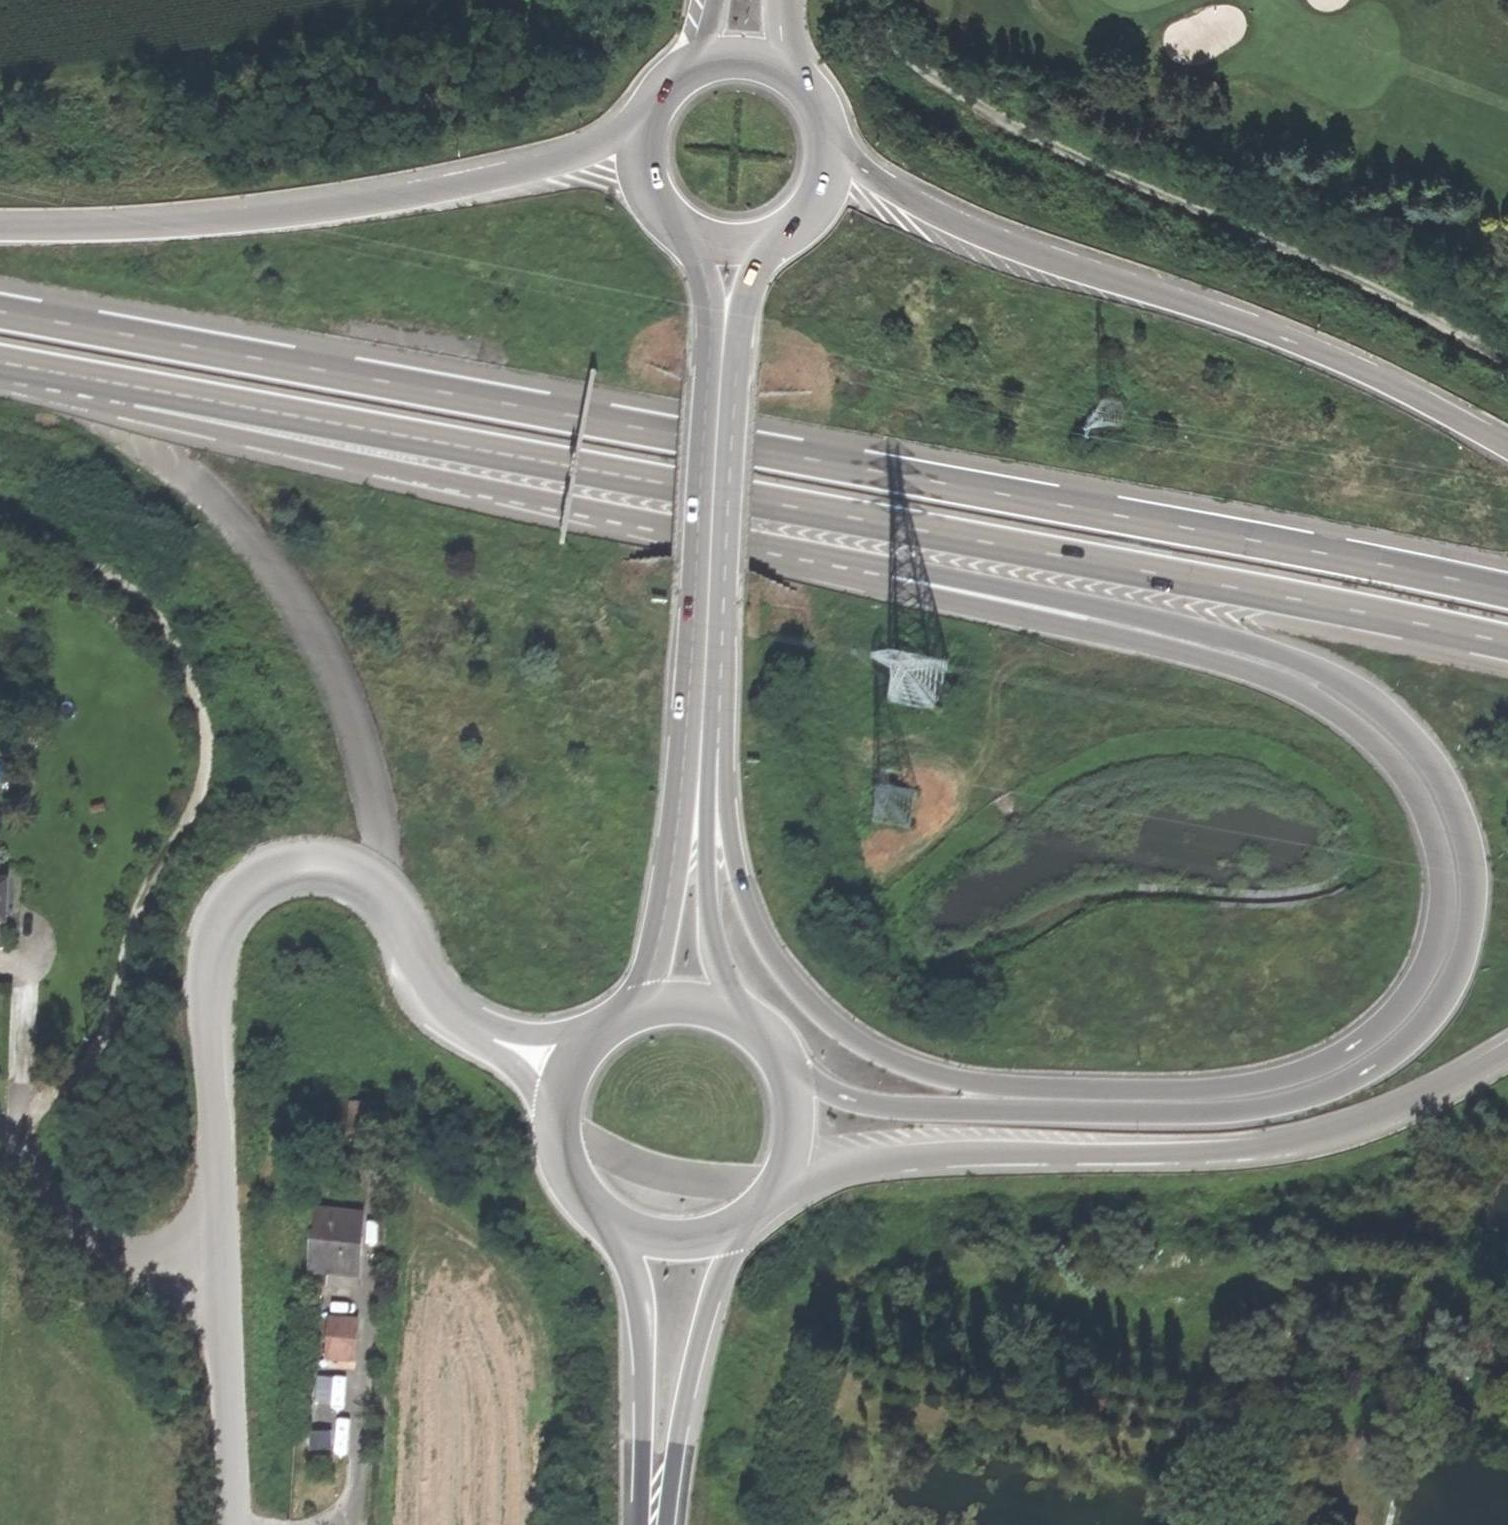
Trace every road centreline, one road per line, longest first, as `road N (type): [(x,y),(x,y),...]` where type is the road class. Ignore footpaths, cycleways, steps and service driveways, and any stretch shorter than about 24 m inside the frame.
road 1 (trunk): [(770,544),(956,602),(1190,654),(1321,702),(1372,740),(1426,809),(1445,892),(1438,938),(1400,1009),(1365,1040),(1265,1081),(1209,1089),(956,1079),(854,1040),(805,1006),(759,946),(736,892),(711,755)]
road 2 (trunk): [(770,544),(1240,639),(1315,666),(1356,688),(1416,738),(1462,821),(1474,891),(1460,968),(1422,1033),(1387,1062),(1321,1095),(1225,1114),(927,1109),(853,1100),(782,1070)]
road 3 (trunk): [(1507,591),(0,307)]
road 4 (trunk): [(0,365),(1507,643)]
road 5 (unclassified): [(563,1077),(443,1009),(421,977),(395,909),(369,882),(333,869),(264,878),(215,924),(209,953),(227,1261)]
road 6 (trunk): [(0,377),(355,465),(770,544)]
road 7 (primary): [(687,234),(711,310),(671,889),(633,1011)]
road 8 (track): [(19,1149),(40,1106),(101,1050),(131,931),(183,829),(208,748),(205,711),(184,664),(140,603),(52,531),(0,508)]
road 9 (trunk): [(777,1186),(857,1165),(955,1154),(1284,1149),(1387,1118),(1507,1054)]
road 10 (trunk): [(1507,446),(1266,329),(967,227),(826,144)]
road 11 (track): [(1507,364),(1306,259),(947,101),(903,64),(874,0)]
road 12 (trunk): [(639,127),(549,166),(314,212),(0,229)]
road 13 (primary): [(711,755),(735,385),(747,298),(775,233)]
road 14 (track): [(0,84),(431,22),(470,0)]
road 15 (unclassified): [(0,1134),(78,1228),(111,1252),(159,1263),(227,1261)]
road 16 (secondary): [(652,1493),(703,1305),(735,1227)]
road 17 (primary): [(738,1022),(712,962),(706,913),(711,755)]
road 18 (secondary): [(623,1233),(652,1493)]
road 19 (primary): [(563,1077),(554,1122),(562,1167),(586,1206),(623,1233)]
road 20 (primary): [(639,127),(645,190),(687,234)]
road 21 (primary): [(777,1186),(794,1129),(782,1070)]

